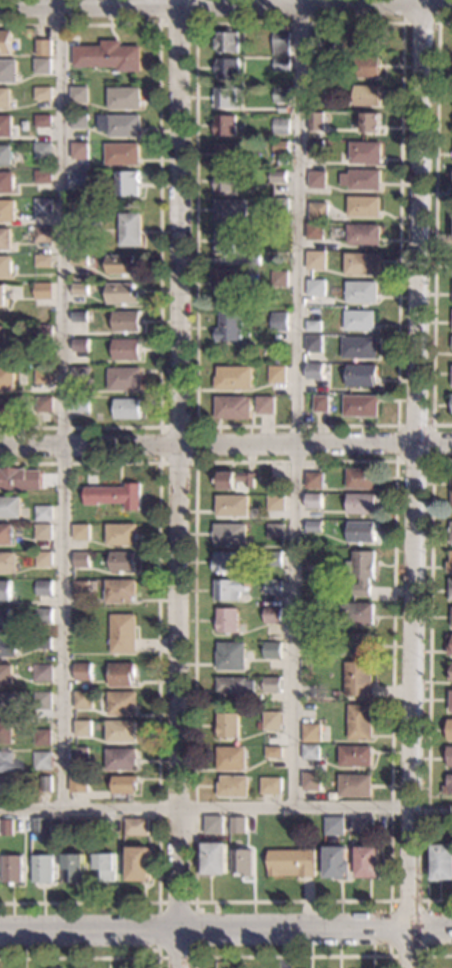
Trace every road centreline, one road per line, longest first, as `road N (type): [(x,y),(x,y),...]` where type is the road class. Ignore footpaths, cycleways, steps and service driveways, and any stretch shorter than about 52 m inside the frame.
road 1 (residential): [(411,967),(423,0)]
road 2 (residential): [(178,967),(180,0)]
road 3 (residential): [(451,447),(0,452)]
road 4 (residential): [(451,1),(0,6)]
road 5 (tertiary): [(451,930),(0,932)]

